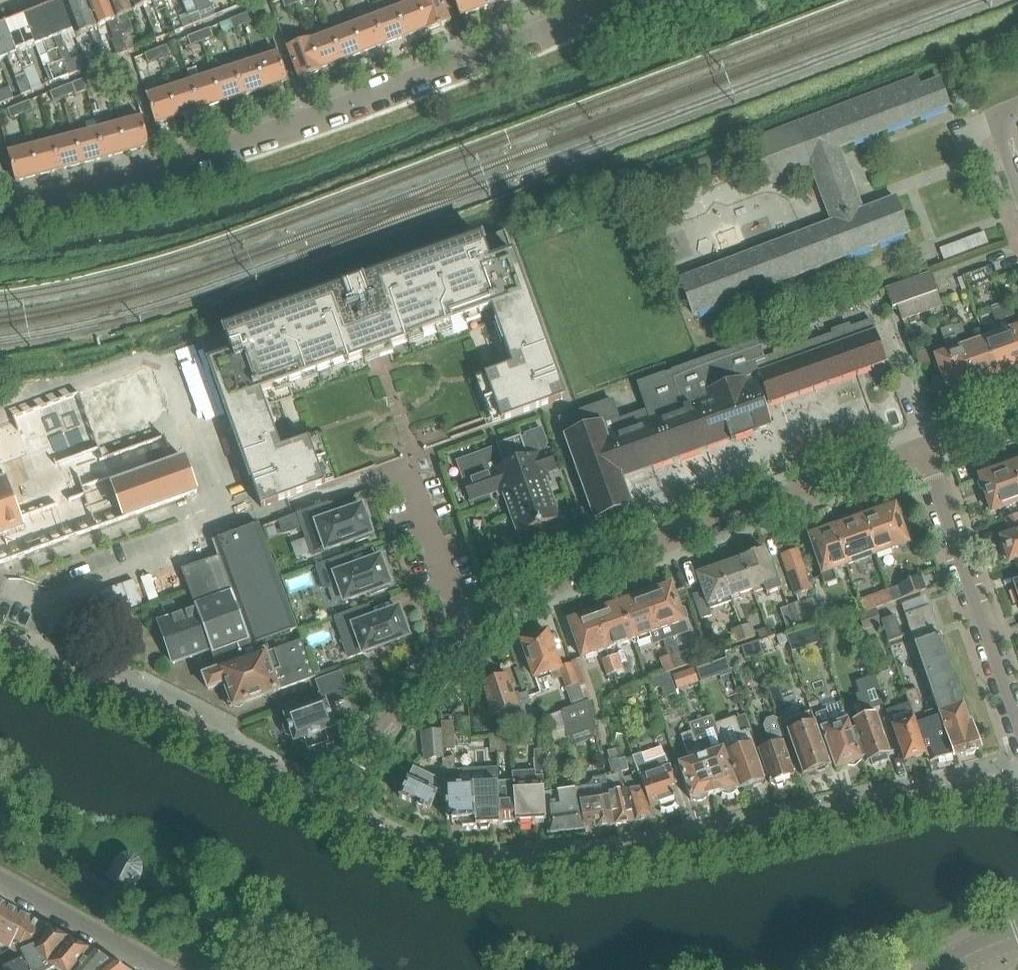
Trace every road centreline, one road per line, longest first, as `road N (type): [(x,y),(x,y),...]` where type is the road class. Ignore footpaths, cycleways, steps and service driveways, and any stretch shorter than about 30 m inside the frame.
road 1 (tertiary): [(1017,794),(949,789),(658,848),(502,868),(417,855),(335,807)]
road 2 (residential): [(0,205),(62,196),(306,119),(617,0)]
road 3 (residential): [(468,636),(506,605),(555,581),(922,450)]
road 4 (tertiary): [(335,807),(132,699),(0,646)]
road 5 (unclassified): [(1017,727),(922,450)]
road 6 (residential): [(335,807),(373,741),(468,636)]
road 7 (residential): [(0,878),(164,969)]
road 8 (residential): [(468,636),(405,469)]

